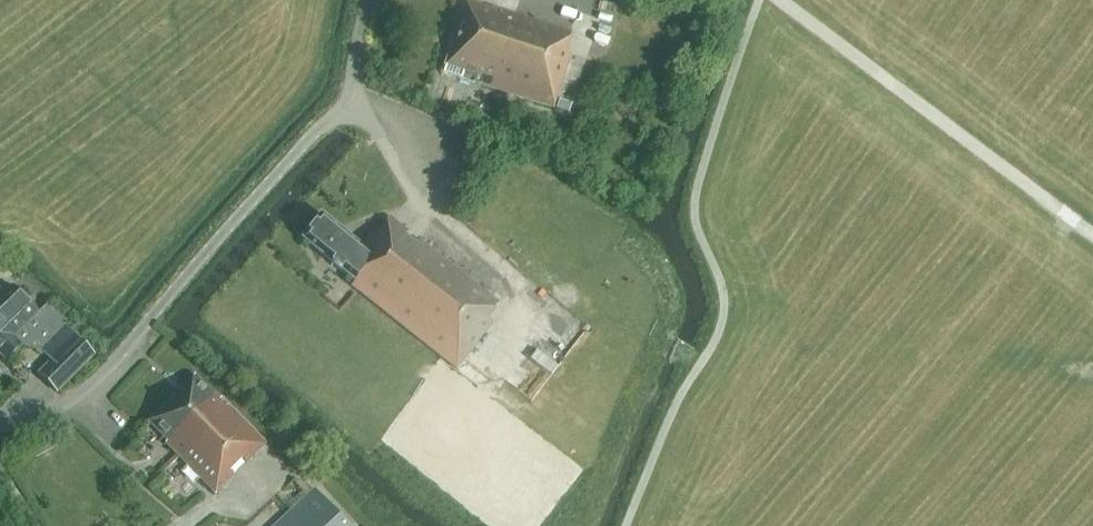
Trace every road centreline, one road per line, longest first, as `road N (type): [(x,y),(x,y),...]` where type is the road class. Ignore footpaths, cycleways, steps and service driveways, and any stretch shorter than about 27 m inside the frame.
road 1 (track): [(758,0),(694,196),(696,224),(724,298),(719,327),(672,411),(625,525)]
road 2 (unclassified): [(357,104),(323,123),(75,396),(47,411),(0,418)]
road 3 (track): [(1092,233),(783,0)]

